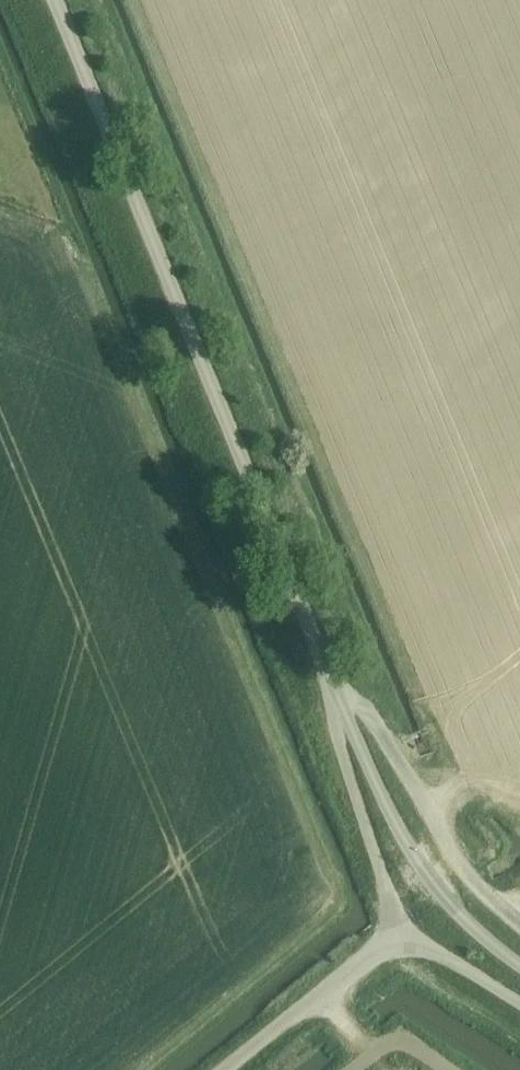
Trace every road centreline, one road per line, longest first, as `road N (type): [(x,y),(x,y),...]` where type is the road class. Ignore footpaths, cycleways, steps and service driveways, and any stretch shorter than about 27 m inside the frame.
road 1 (unclassified): [(314,644),(51,0)]
road 2 (unclassified): [(519,966),(464,921),(418,860),(314,644)]
road 3 (unclassified): [(314,644),(399,933)]
road 4 (track): [(519,929),(477,894),(392,755),(361,713),(335,698)]
road 5 (unclassified): [(229,1069),(399,933)]
road 6 (unclassified): [(399,933),(519,1003)]

